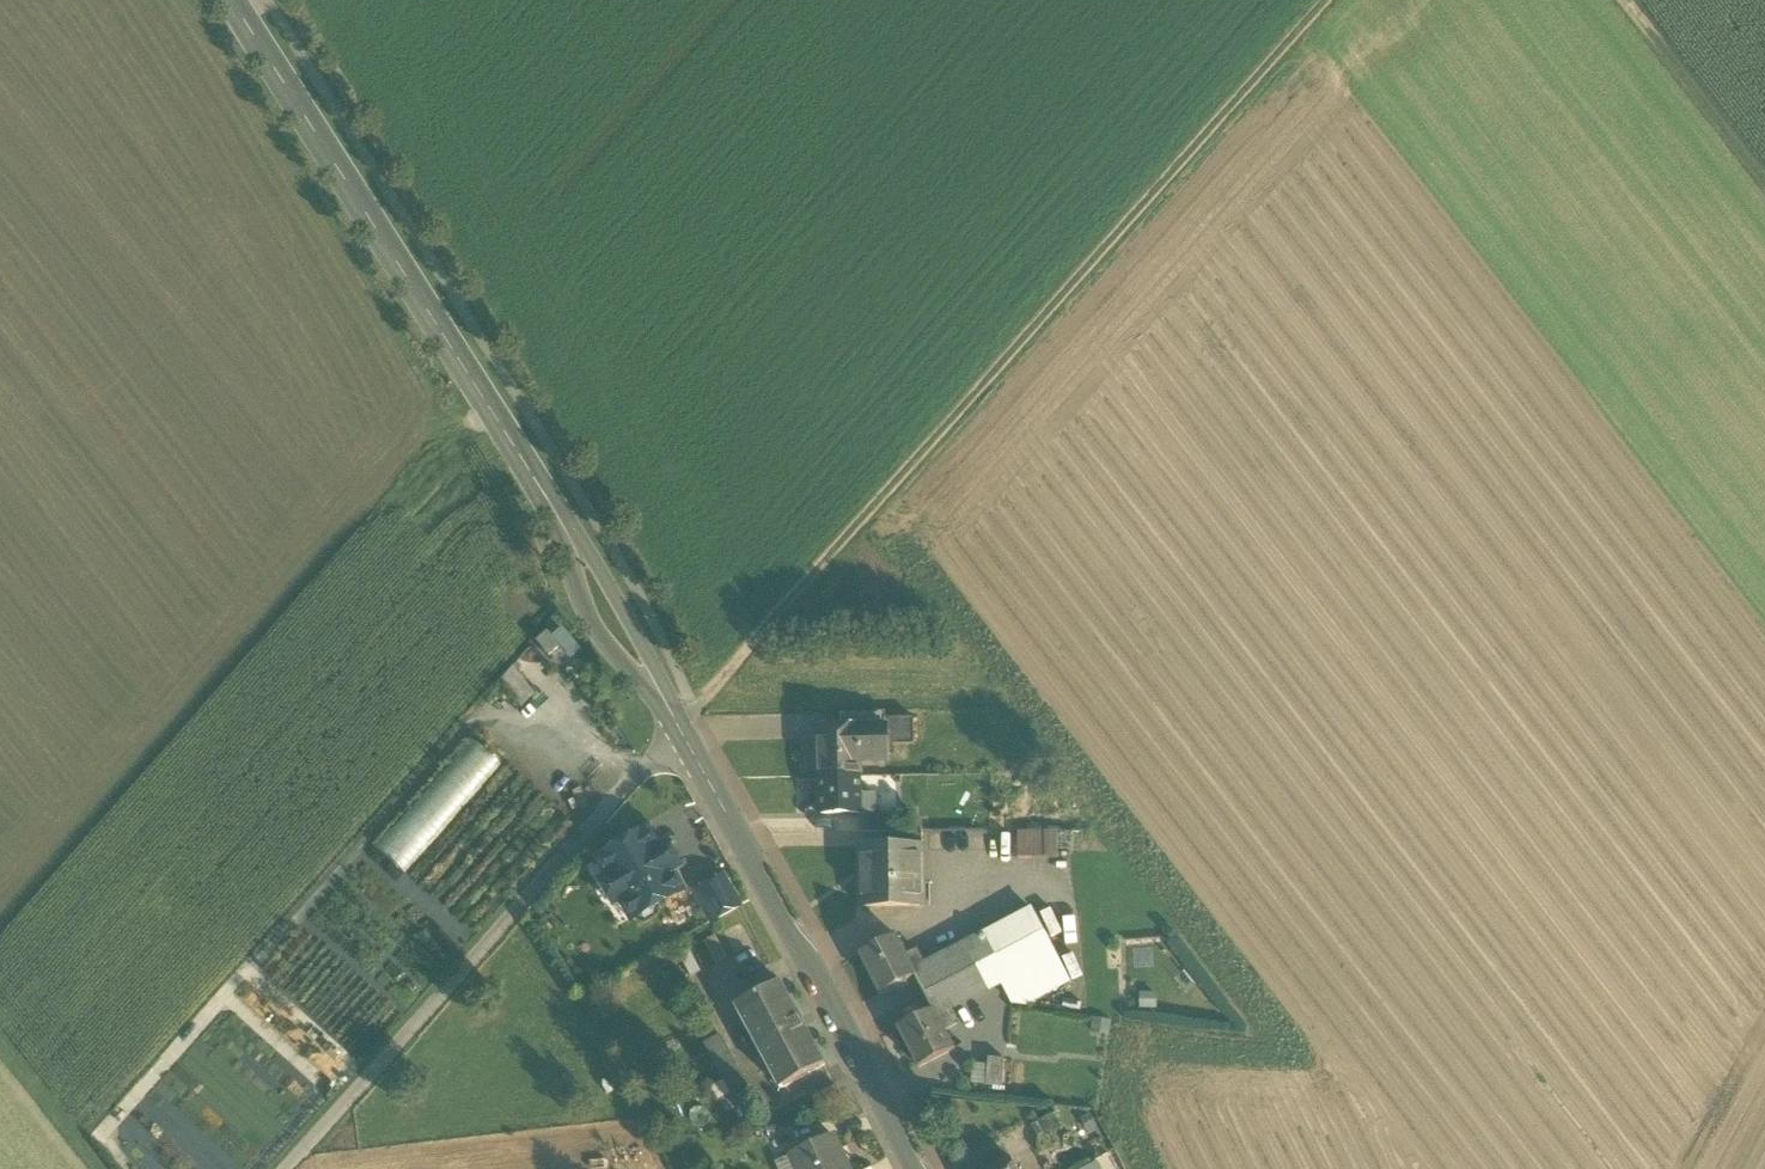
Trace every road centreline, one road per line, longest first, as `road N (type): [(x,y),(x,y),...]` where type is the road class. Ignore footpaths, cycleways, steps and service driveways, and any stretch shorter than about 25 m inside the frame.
road 1 (track): [(1324,0),(287,1168)]
road 2 (tertiary): [(912,1168),(680,728),(441,328),(231,0)]
road 3 (track): [(1619,0),(1764,185)]
road 4 (track): [(0,1044),(100,1168)]

